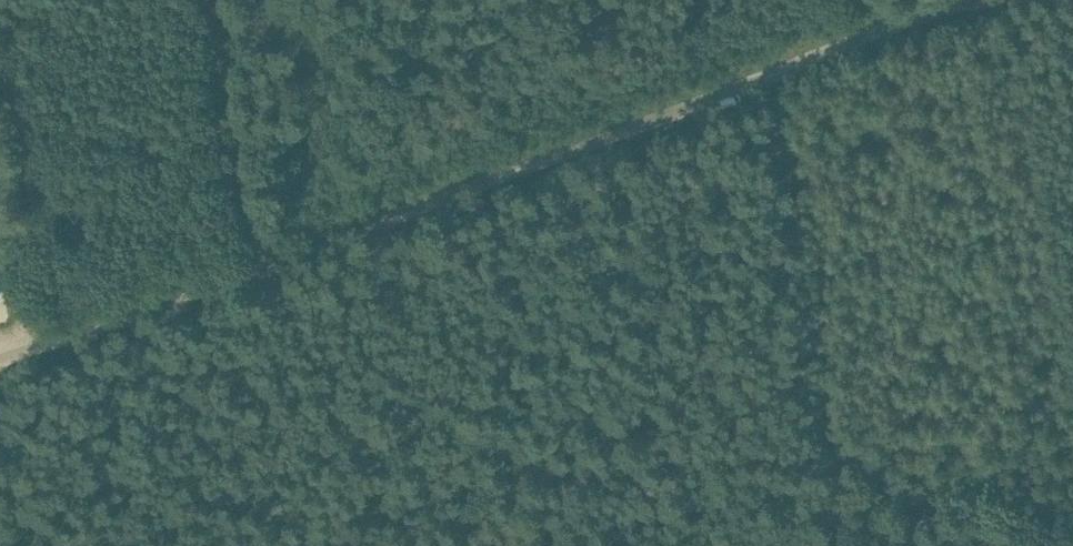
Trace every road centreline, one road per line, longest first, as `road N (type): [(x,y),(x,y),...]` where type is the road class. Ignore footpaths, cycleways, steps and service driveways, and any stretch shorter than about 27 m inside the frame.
road 1 (unclassified): [(0,362),(977,0)]
road 2 (track): [(189,0),(237,278)]

